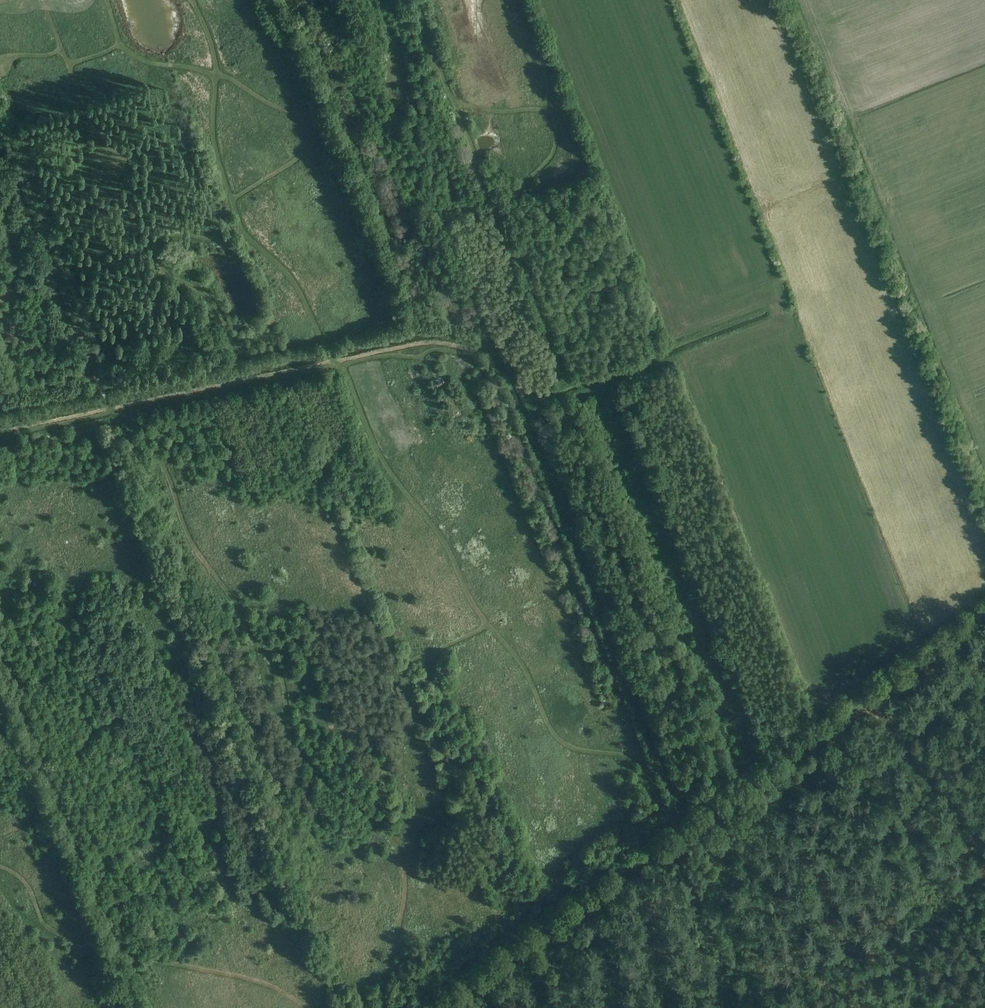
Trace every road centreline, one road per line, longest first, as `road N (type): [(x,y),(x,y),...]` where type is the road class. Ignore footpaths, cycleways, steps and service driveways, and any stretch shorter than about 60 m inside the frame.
road 1 (track): [(827,731),(435,1007)]
road 2 (track): [(984,861),(871,699)]
road 3 (track): [(984,621),(827,731)]

